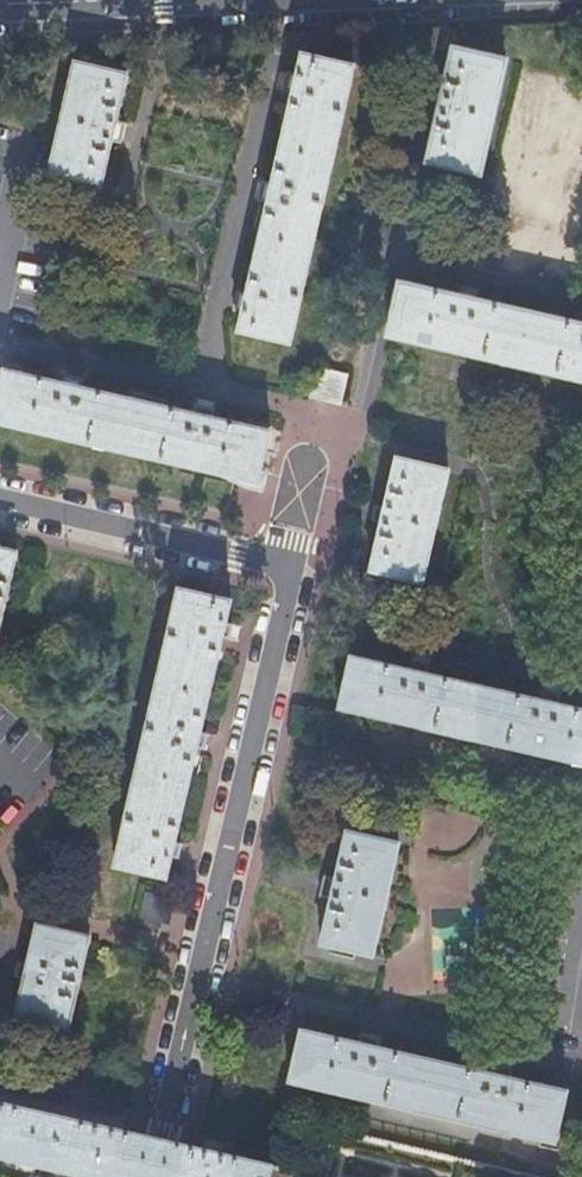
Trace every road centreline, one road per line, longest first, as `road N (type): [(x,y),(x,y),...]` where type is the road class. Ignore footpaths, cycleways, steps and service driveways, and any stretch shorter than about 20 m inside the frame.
road 1 (residential): [(154,1176),(291,566),(0,499)]
road 2 (tertiary): [(0,12),(246,0)]

